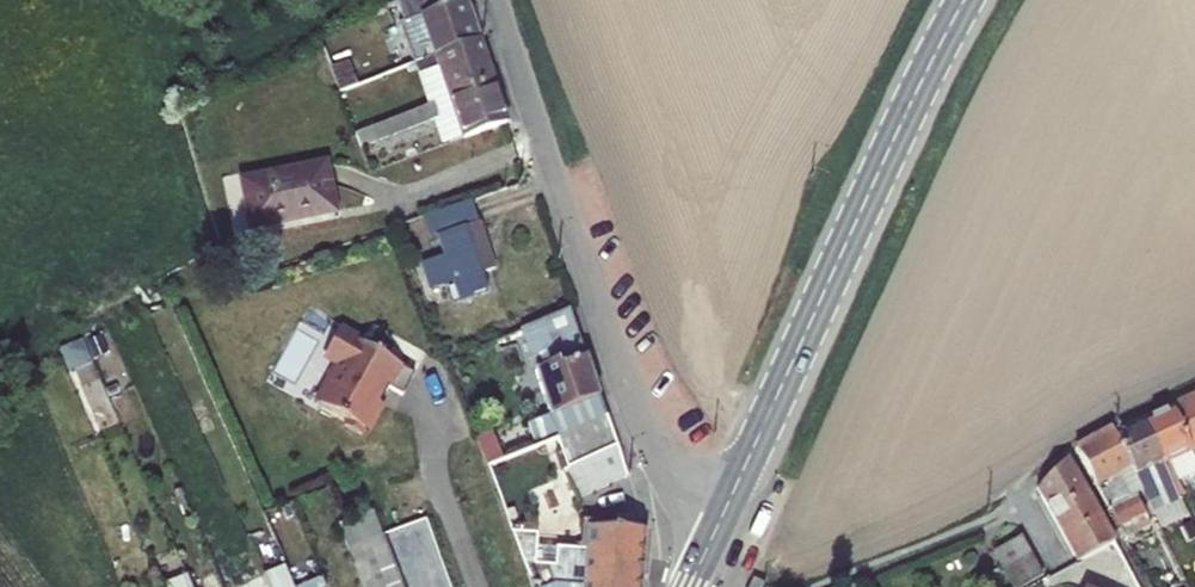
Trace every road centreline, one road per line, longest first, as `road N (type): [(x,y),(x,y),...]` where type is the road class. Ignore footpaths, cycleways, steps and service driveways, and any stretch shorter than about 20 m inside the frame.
road 1 (tertiary): [(719,525),(965,0)]
road 2 (unclassified): [(719,525),(679,489),(640,419),(493,0)]

